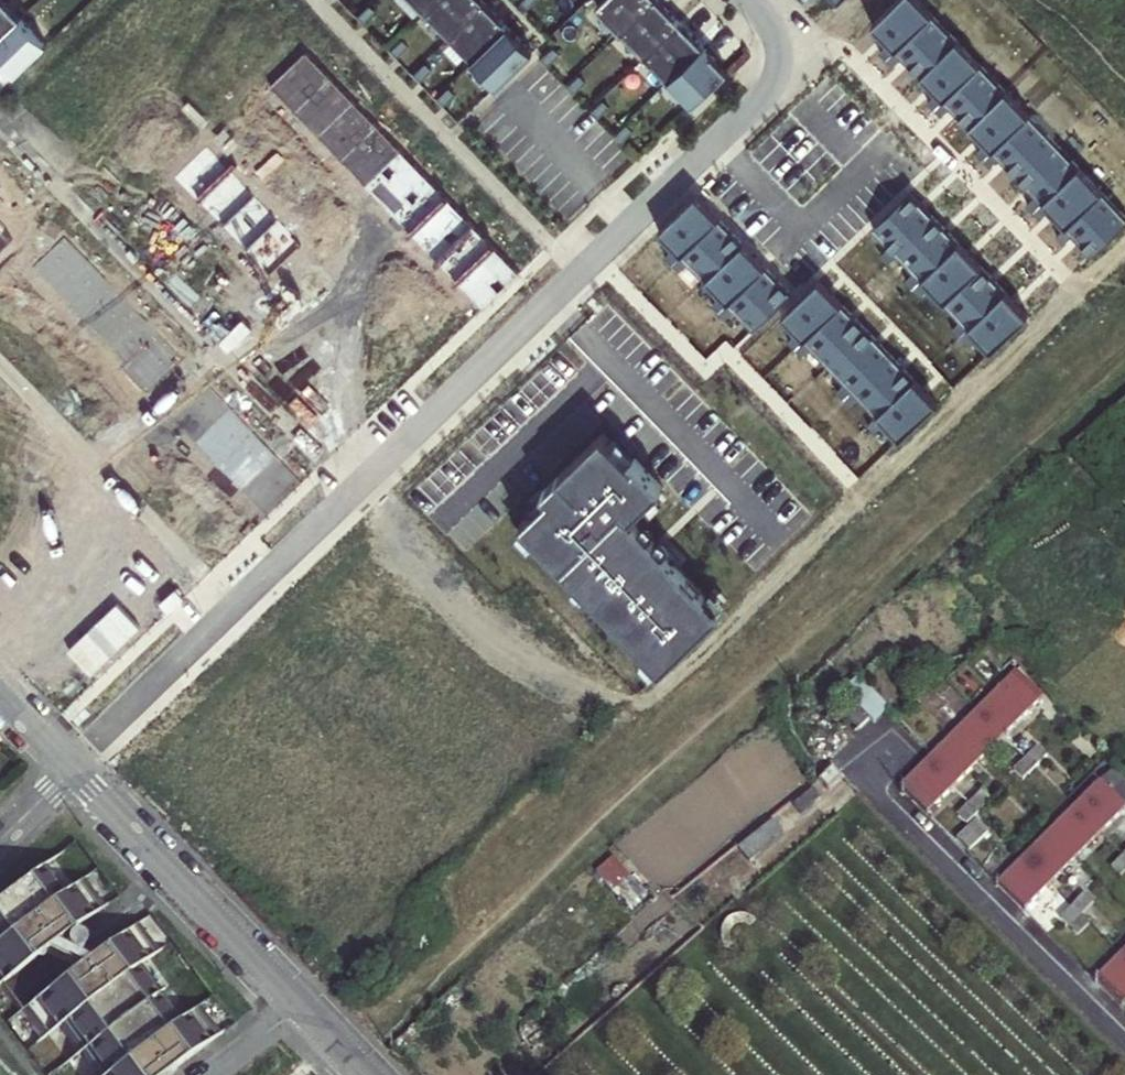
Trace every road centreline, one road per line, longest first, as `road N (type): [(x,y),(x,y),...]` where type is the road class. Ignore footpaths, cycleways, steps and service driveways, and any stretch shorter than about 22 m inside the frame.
road 1 (residential): [(749,0),(778,47),(778,73),(765,95),(63,761)]
road 2 (tertiary): [(367,1074),(71,770)]
road 3 (residential): [(886,748),(875,794),(1124,1042)]

